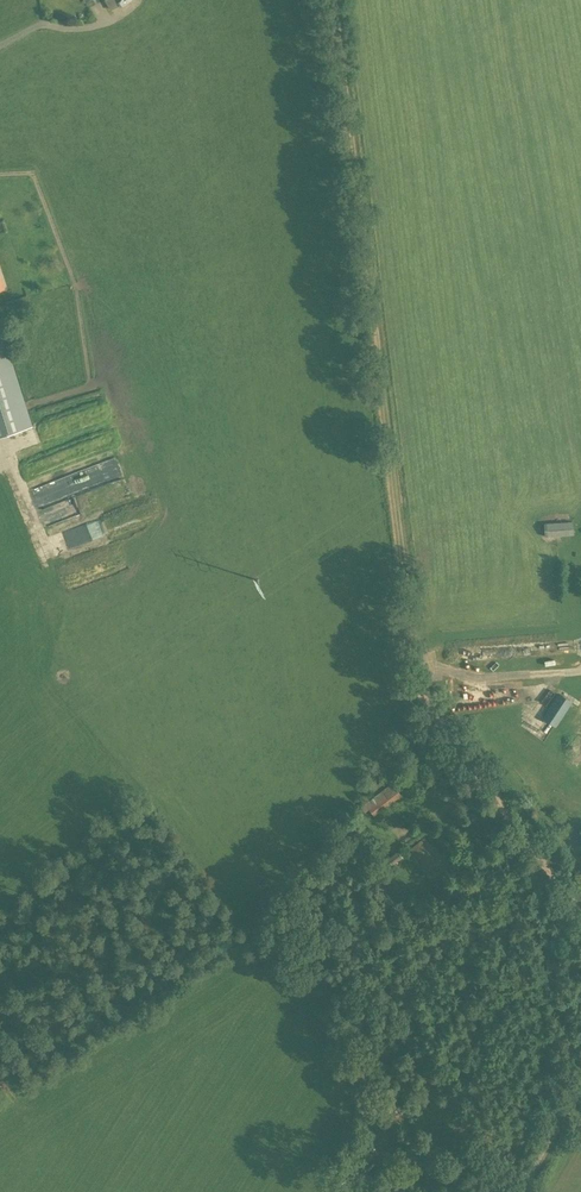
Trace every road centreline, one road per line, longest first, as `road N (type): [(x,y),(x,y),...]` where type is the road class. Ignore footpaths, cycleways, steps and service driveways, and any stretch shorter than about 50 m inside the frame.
road 1 (track): [(580,918),(463,754),(421,675),(333,0)]
road 2 (tertiary): [(518,1191),(580,1083)]

